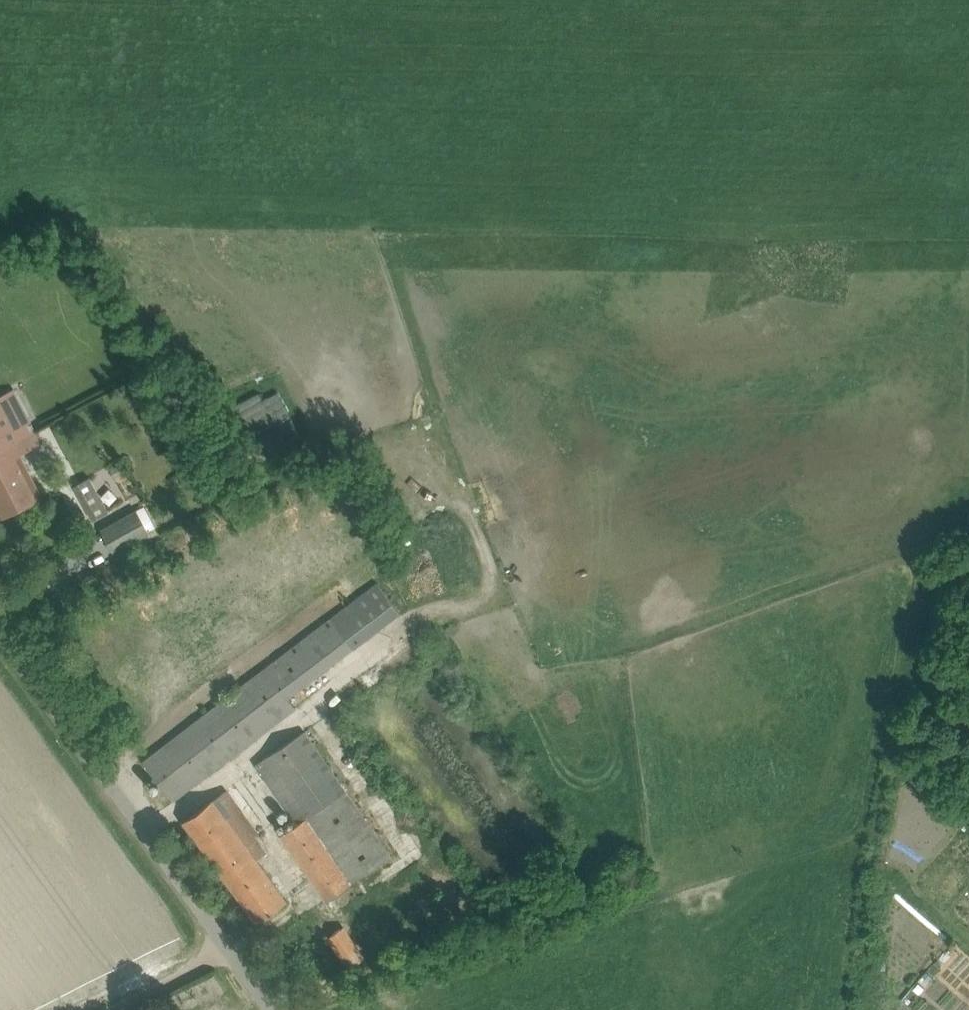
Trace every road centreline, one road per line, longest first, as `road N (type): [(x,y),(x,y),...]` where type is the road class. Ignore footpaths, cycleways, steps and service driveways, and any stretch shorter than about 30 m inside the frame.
road 1 (unclassified): [(265,1009),(0,644)]

